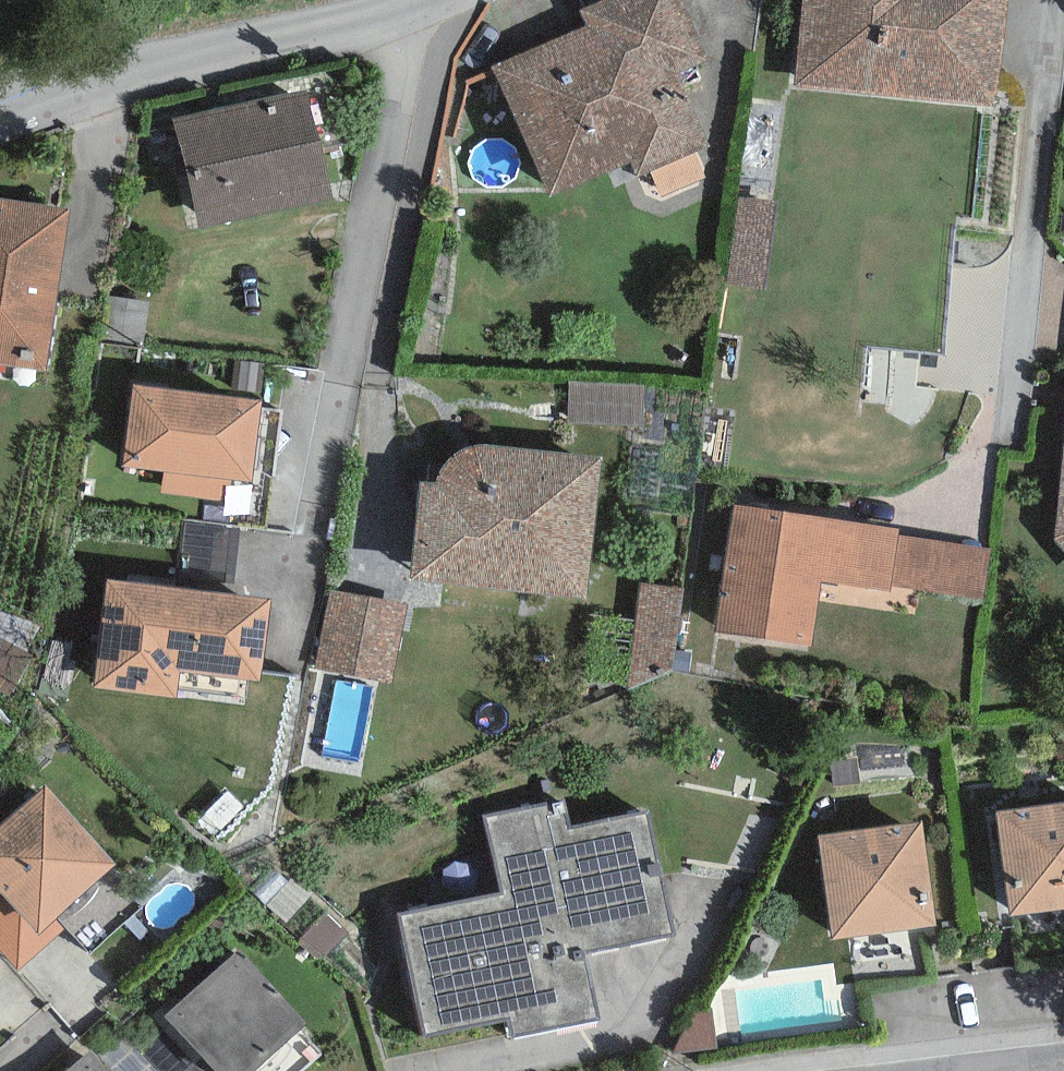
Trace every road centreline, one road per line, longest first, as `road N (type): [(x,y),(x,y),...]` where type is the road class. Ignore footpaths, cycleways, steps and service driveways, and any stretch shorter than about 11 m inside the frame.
road 1 (tertiary): [(0,124),(305,0)]

